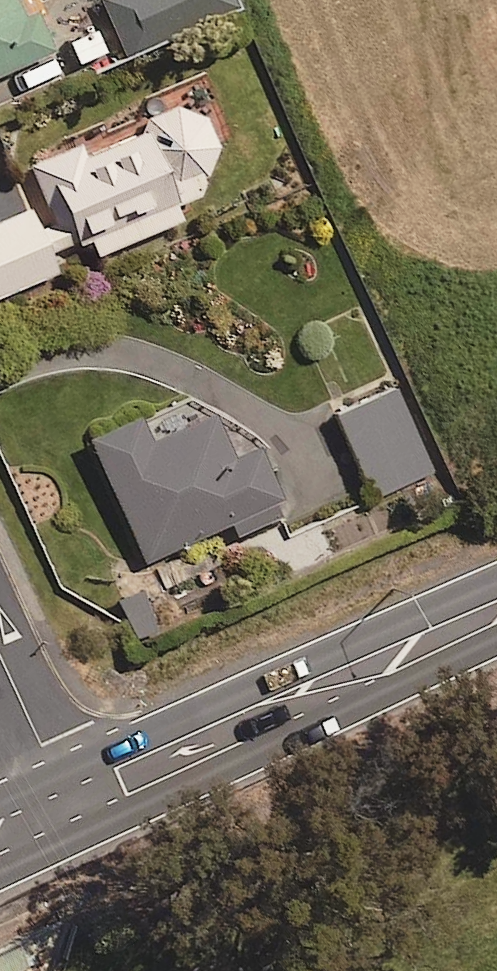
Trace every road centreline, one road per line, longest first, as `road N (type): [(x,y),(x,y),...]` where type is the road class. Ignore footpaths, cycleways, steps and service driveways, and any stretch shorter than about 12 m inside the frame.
road 1 (trunk): [(64,790),(496,603)]
road 2 (residential): [(0,655),(64,790)]

